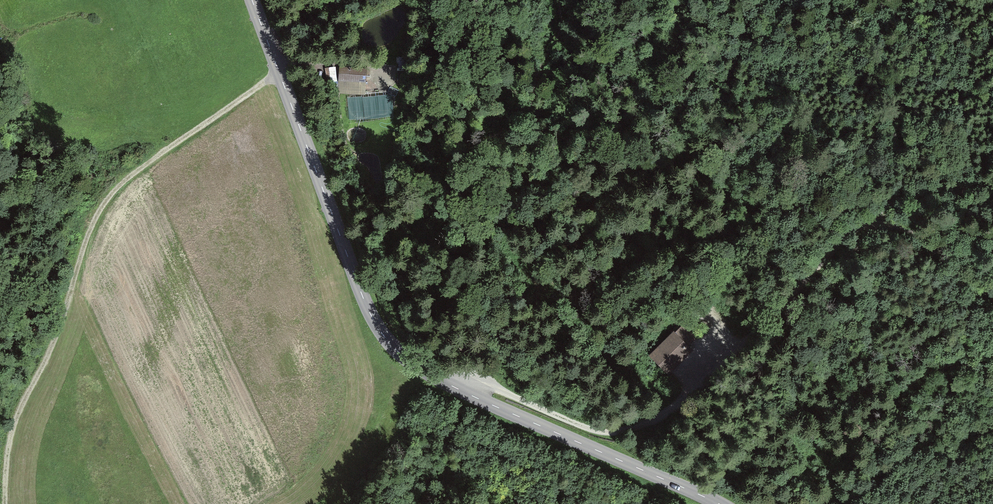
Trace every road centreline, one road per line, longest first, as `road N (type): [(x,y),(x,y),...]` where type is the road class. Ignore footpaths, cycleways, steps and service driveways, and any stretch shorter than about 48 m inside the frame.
road 1 (tertiary): [(718,503),(448,384),(391,341),(364,300),(251,0)]
road 2 (track): [(448,384),(477,380),(614,434),(647,424),(855,224),(897,203),(953,189),(992,191)]
road 3 (track): [(280,73),(118,184),(86,232),(55,341),(10,438),(6,503)]
road 4 (track): [(855,224),(909,232),(992,299)]

